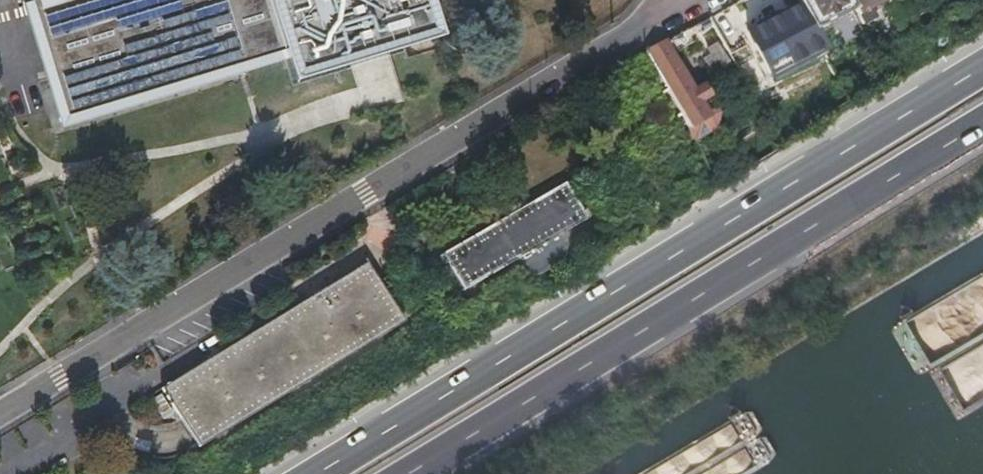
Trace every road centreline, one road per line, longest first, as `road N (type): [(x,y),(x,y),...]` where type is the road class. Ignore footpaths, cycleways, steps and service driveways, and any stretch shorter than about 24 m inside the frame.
road 1 (unclassified): [(0,411),(367,195),(672,0)]
road 2 (primary): [(982,67),(316,473)]
road 3 (primary): [(408,473),(982,125)]

